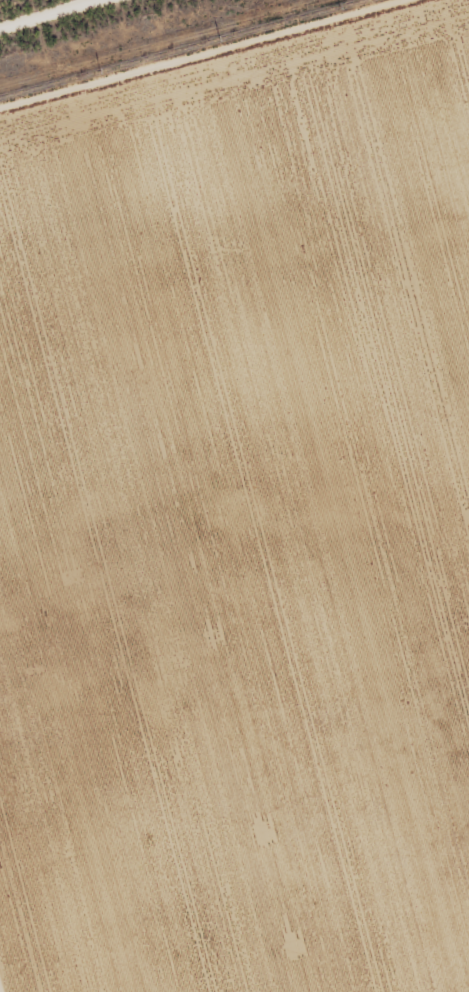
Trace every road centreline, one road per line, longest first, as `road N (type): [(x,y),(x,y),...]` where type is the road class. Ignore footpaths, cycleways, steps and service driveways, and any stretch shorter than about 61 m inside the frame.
road 1 (track): [(411,0),(0,110)]

